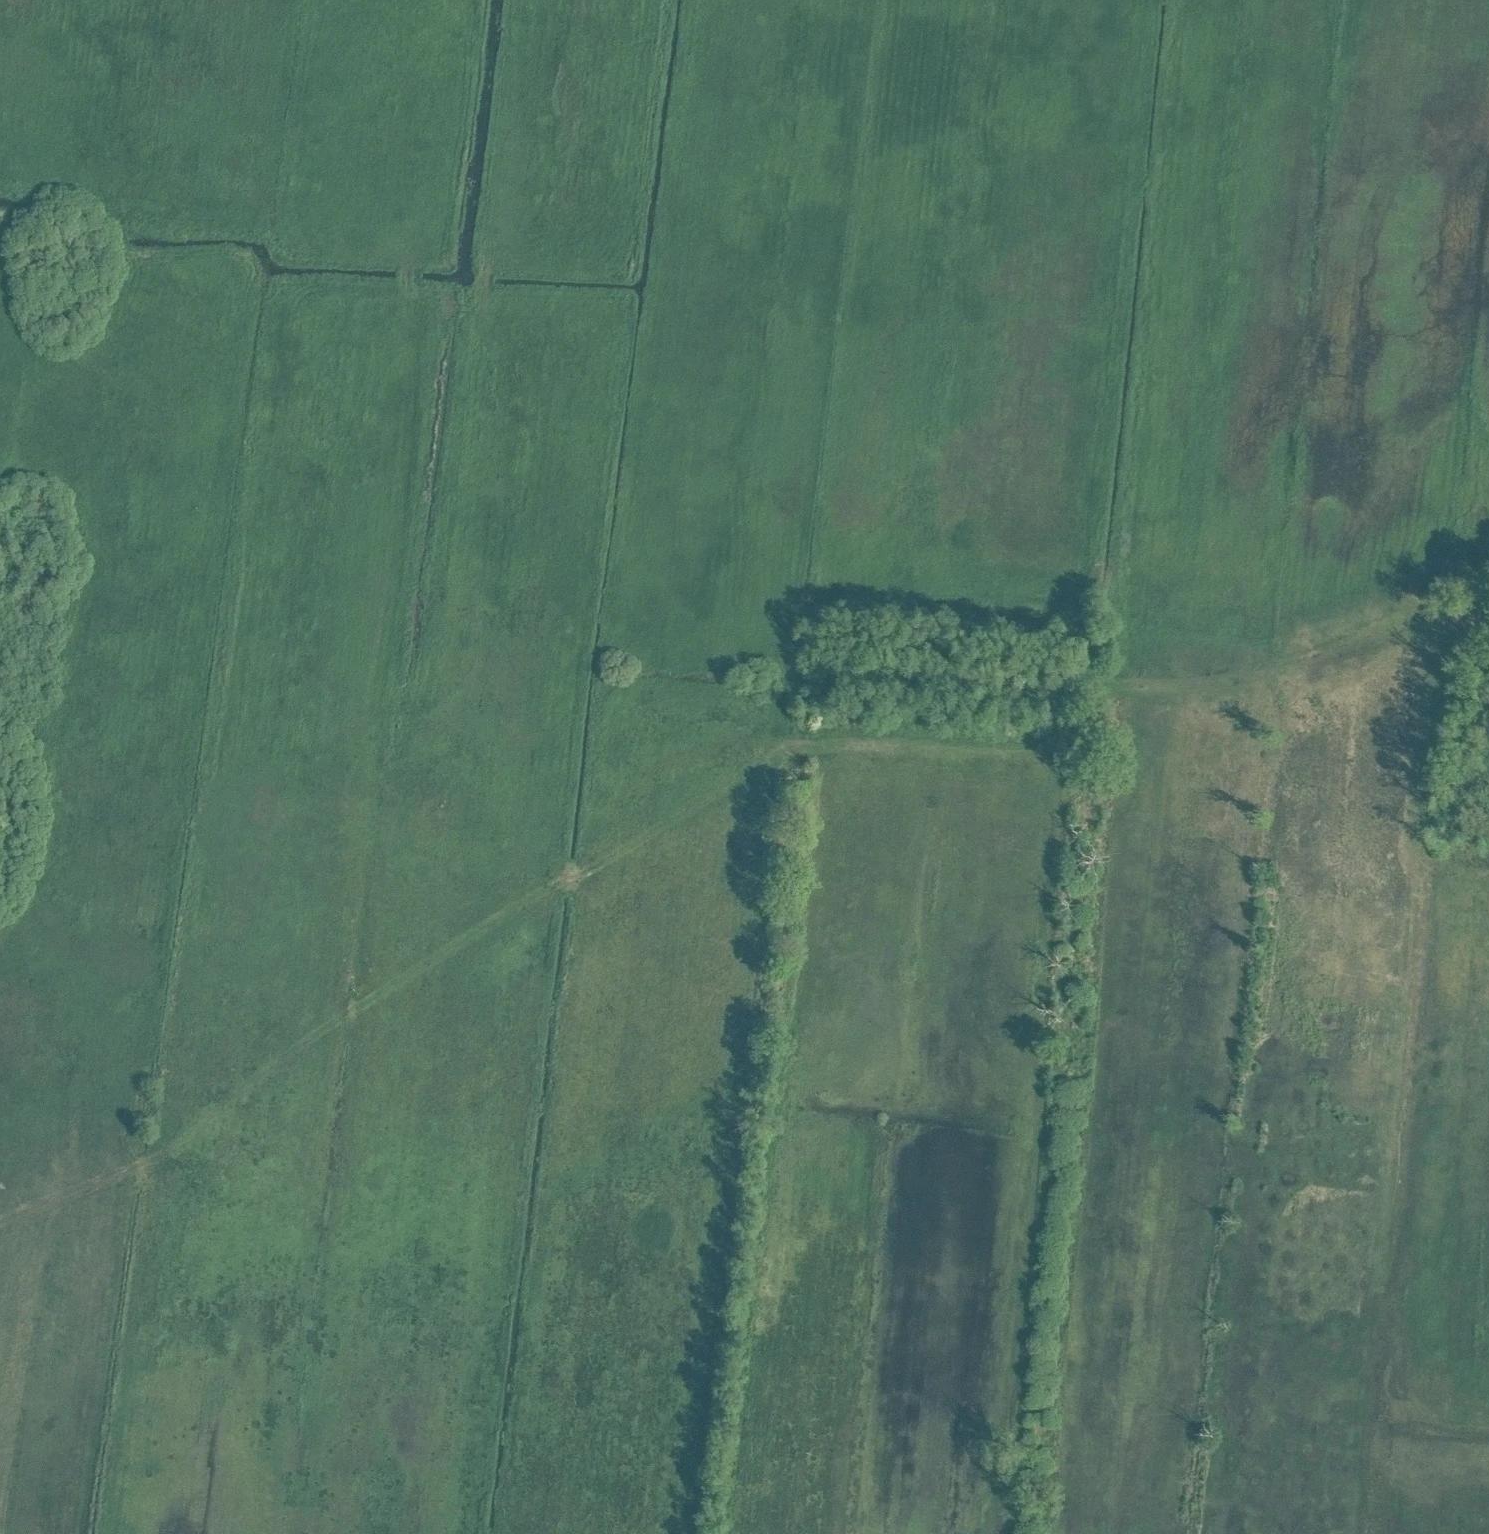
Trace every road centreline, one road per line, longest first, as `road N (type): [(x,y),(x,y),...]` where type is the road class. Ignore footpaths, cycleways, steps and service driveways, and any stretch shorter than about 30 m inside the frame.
road 1 (track): [(1488,671),(1471,623),(1458,613),(1306,674),(1110,690),(1076,705),(1066,733),(1037,753),(825,745),(768,769),(642,874),(546,893),(329,1020),(198,1145),(0,1217)]

